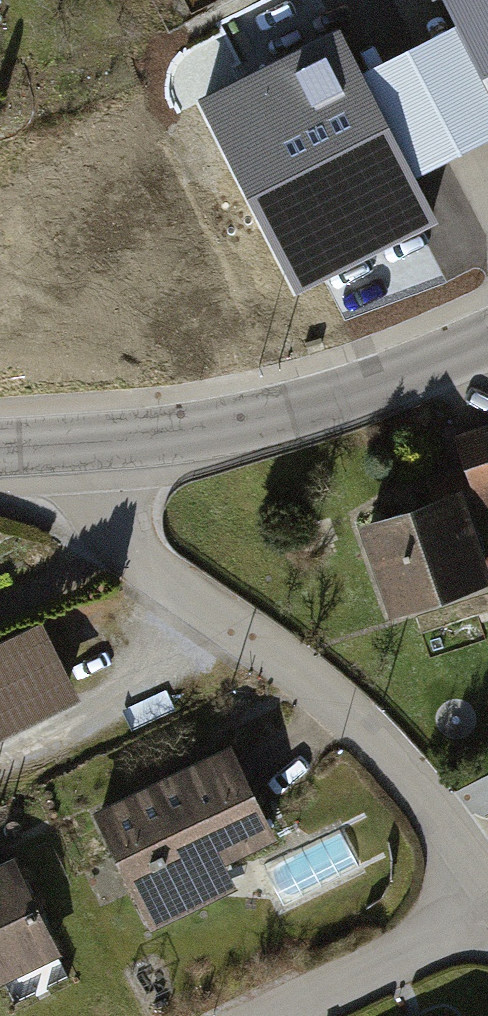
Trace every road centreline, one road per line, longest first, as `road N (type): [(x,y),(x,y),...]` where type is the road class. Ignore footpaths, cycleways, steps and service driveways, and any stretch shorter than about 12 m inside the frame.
road 1 (residential): [(66,462),(143,552),(399,764),(483,914)]
road 2 (tertiary): [(487,338),(295,413),(66,462)]
road 3 (residential): [(281,1015),(483,914)]

